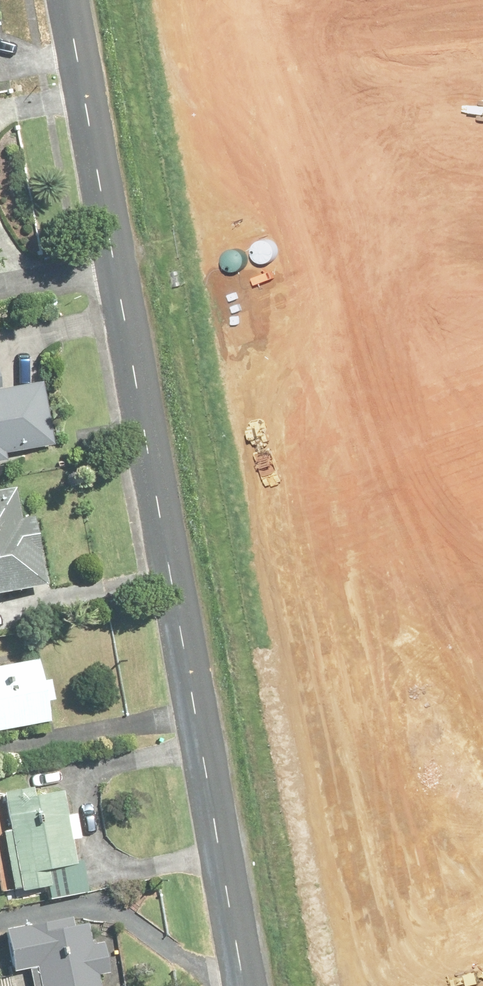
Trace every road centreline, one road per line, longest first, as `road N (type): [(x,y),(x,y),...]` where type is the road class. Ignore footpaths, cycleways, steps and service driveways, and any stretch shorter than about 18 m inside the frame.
road 1 (track): [(244,0),(400,925),(482,913)]
road 2 (residential): [(242,985),(64,0)]

